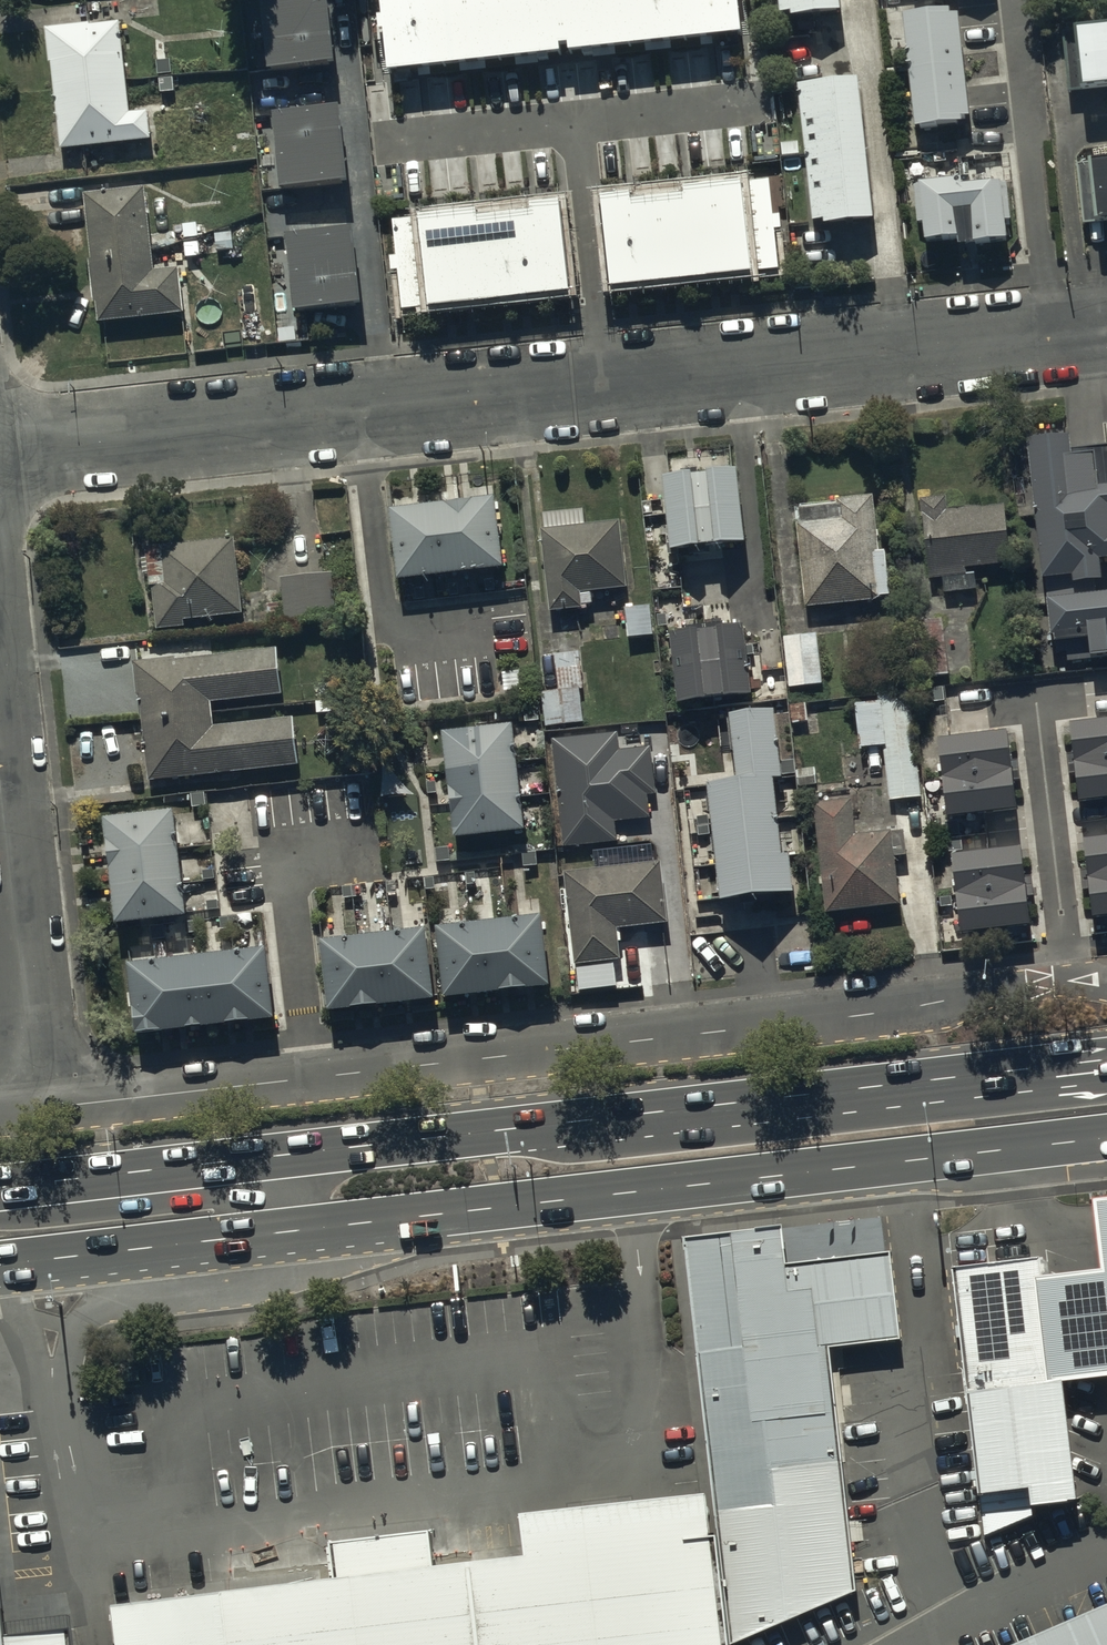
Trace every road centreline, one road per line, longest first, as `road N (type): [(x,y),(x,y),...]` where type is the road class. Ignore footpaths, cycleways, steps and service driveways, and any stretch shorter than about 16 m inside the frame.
road 1 (residential): [(0,452),(1106,331)]
road 2 (residential): [(38,1109),(872,1014),(1041,984),(1106,982)]
road 3 (primary): [(275,1156),(1106,1061)]
road 4 (primary): [(1106,1140),(283,1233)]
road 5 (residential): [(38,1109),(0,761)]
road 6 (primary): [(283,1233),(0,1265)]
road 7 (primary): [(0,1187),(275,1156)]

